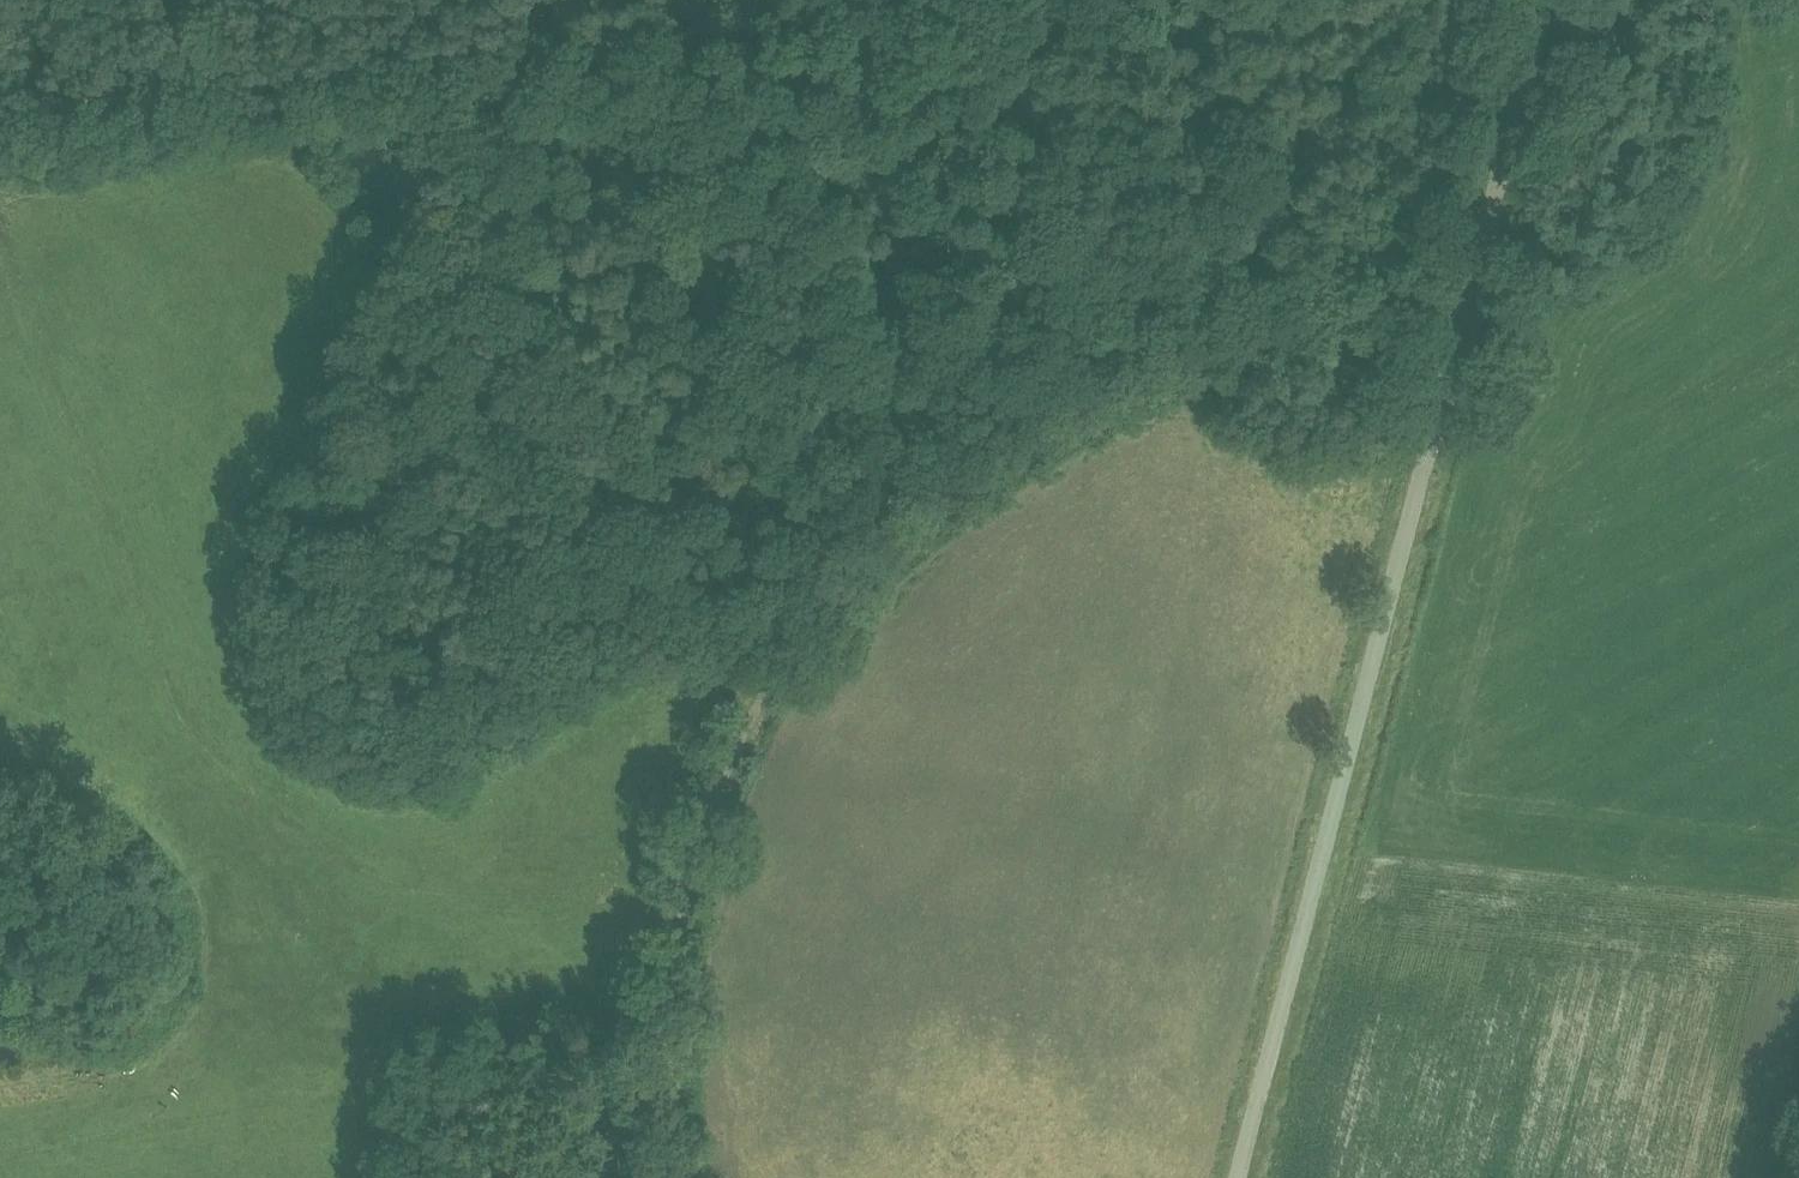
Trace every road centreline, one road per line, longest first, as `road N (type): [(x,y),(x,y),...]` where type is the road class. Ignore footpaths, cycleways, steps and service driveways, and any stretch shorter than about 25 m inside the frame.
road 1 (track): [(1476,262),(1329,293),(1117,373),(1037,417),(864,544),(784,652),(716,797),(684,946),(683,1068),(697,1177)]
road 2 (unclassified): [(1243,1177),(1543,0)]

